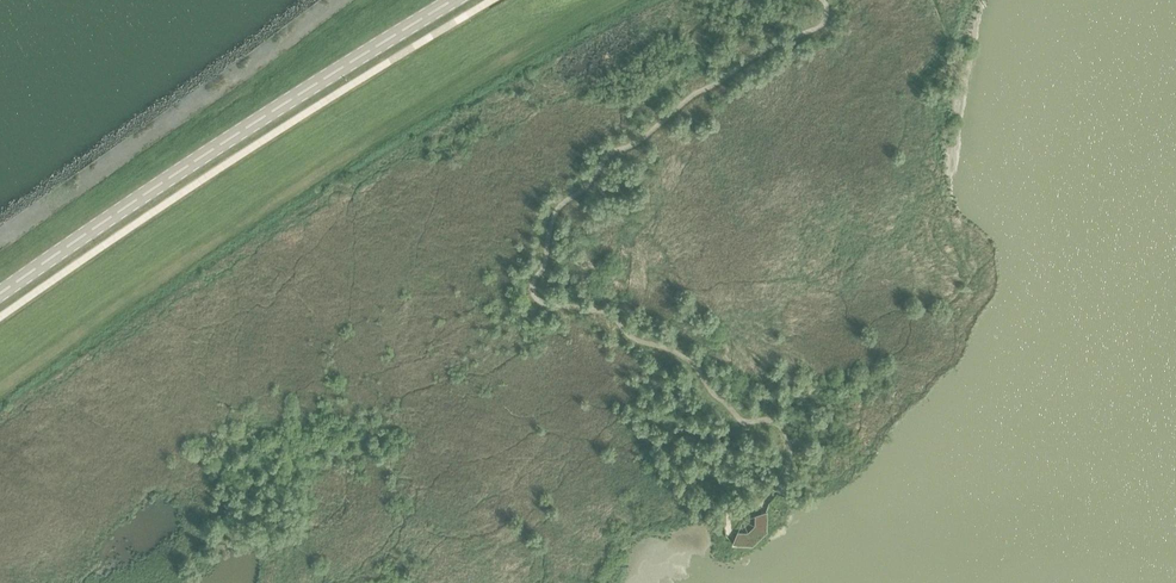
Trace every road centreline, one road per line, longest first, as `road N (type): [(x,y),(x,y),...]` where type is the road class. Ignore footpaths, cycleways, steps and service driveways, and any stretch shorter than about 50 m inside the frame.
road 1 (secondary): [(0,295),(460,0)]

